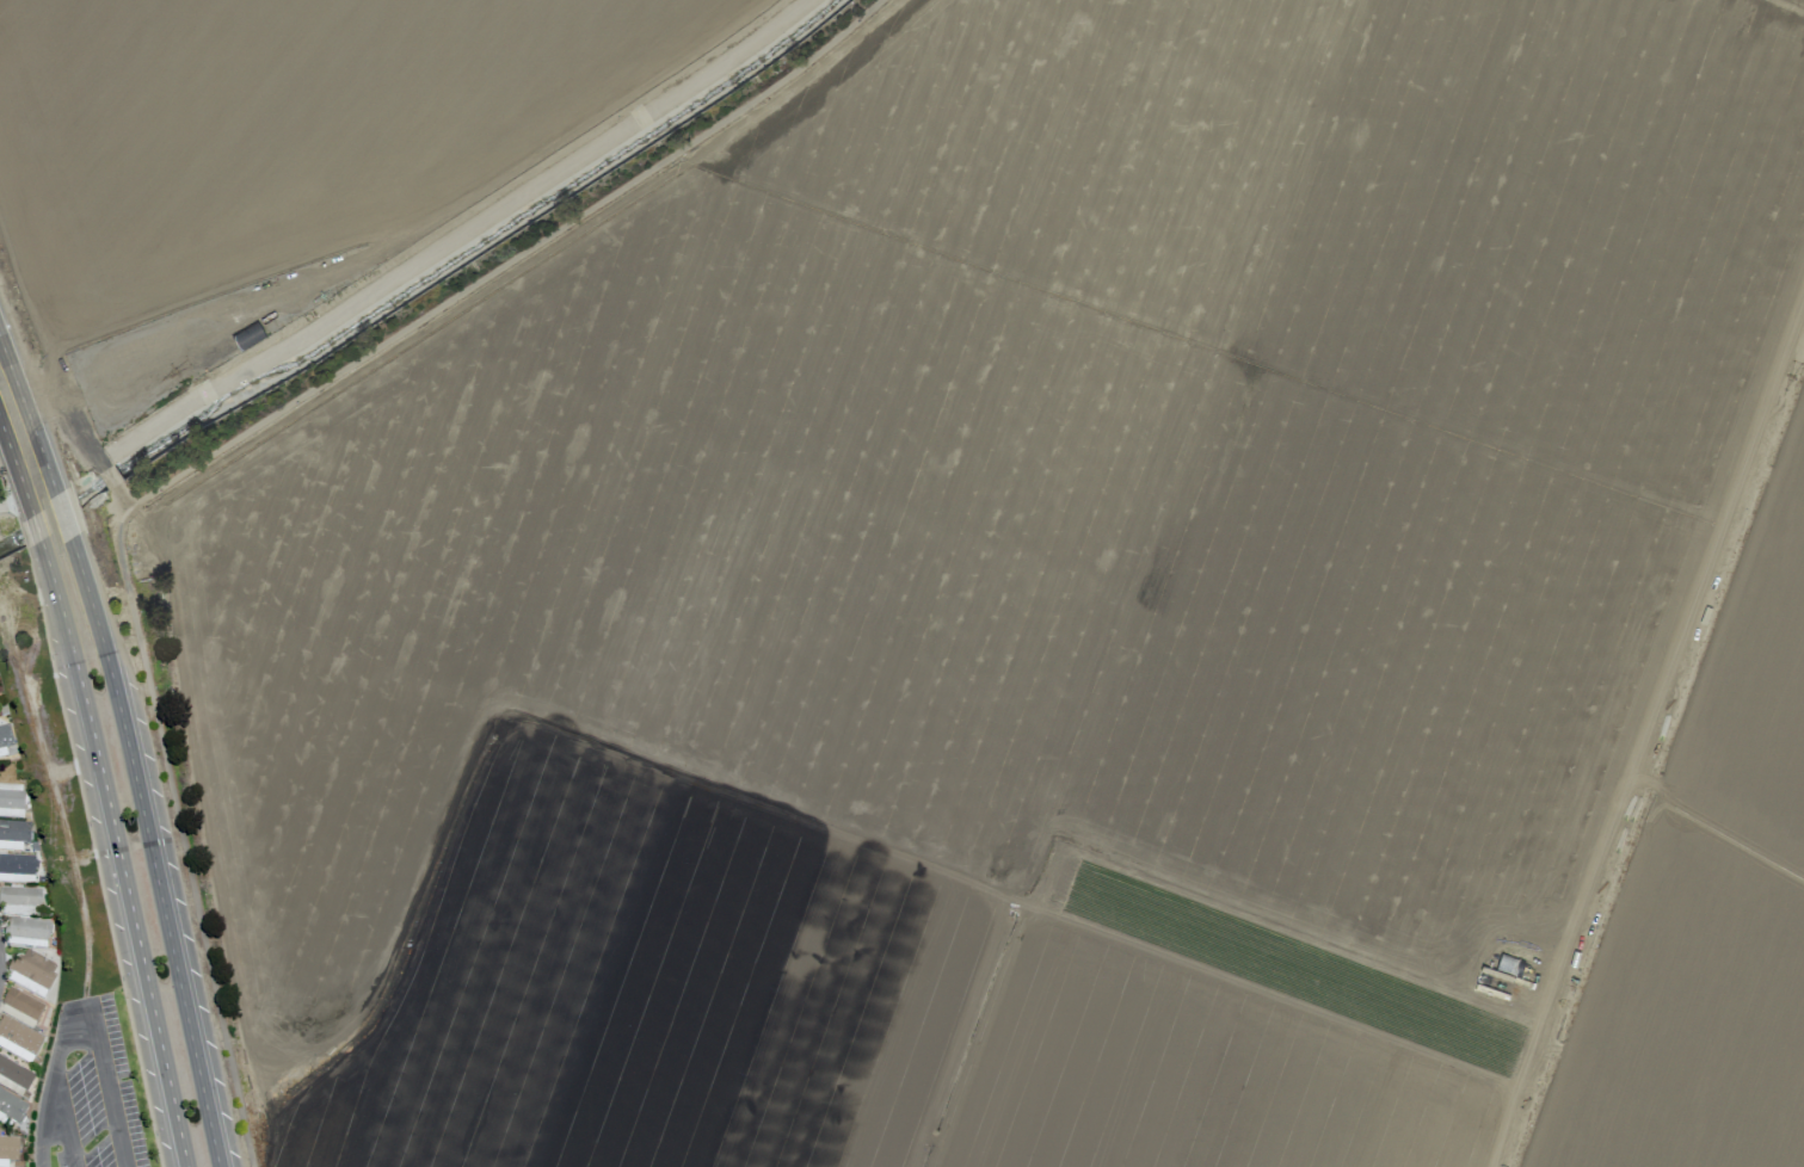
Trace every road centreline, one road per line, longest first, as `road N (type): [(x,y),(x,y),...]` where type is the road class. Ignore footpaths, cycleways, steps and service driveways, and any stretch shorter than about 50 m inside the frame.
road 1 (track): [(426,335),(1631,777)]
road 2 (track): [(499,718),(1011,902),(1027,903),(1051,860),(1076,853),(1541,1020)]
road 3 (track): [(685,167),(1723,527)]
road 4 (track): [(1486,1166),(1803,309)]
road 5 (track): [(1014,0),(1803,283)]
road 6 (track): [(271,1166),(144,566),(118,488)]
road 7 (secondary): [(221,1166),(129,733),(70,536)]
road 8 (track): [(685,167),(143,514)]
road 9 (secondary): [(44,550),(186,1166)]
road 10 (track): [(1027,903),(1515,1083)]
road 11 (track): [(399,996),(875,1166)]
road 12 (track): [(266,1124),(383,1032),(499,718)]
road 13 (track): [(909,0),(685,167)]
road 14 (track): [(54,385),(56,360),(0,192)]

